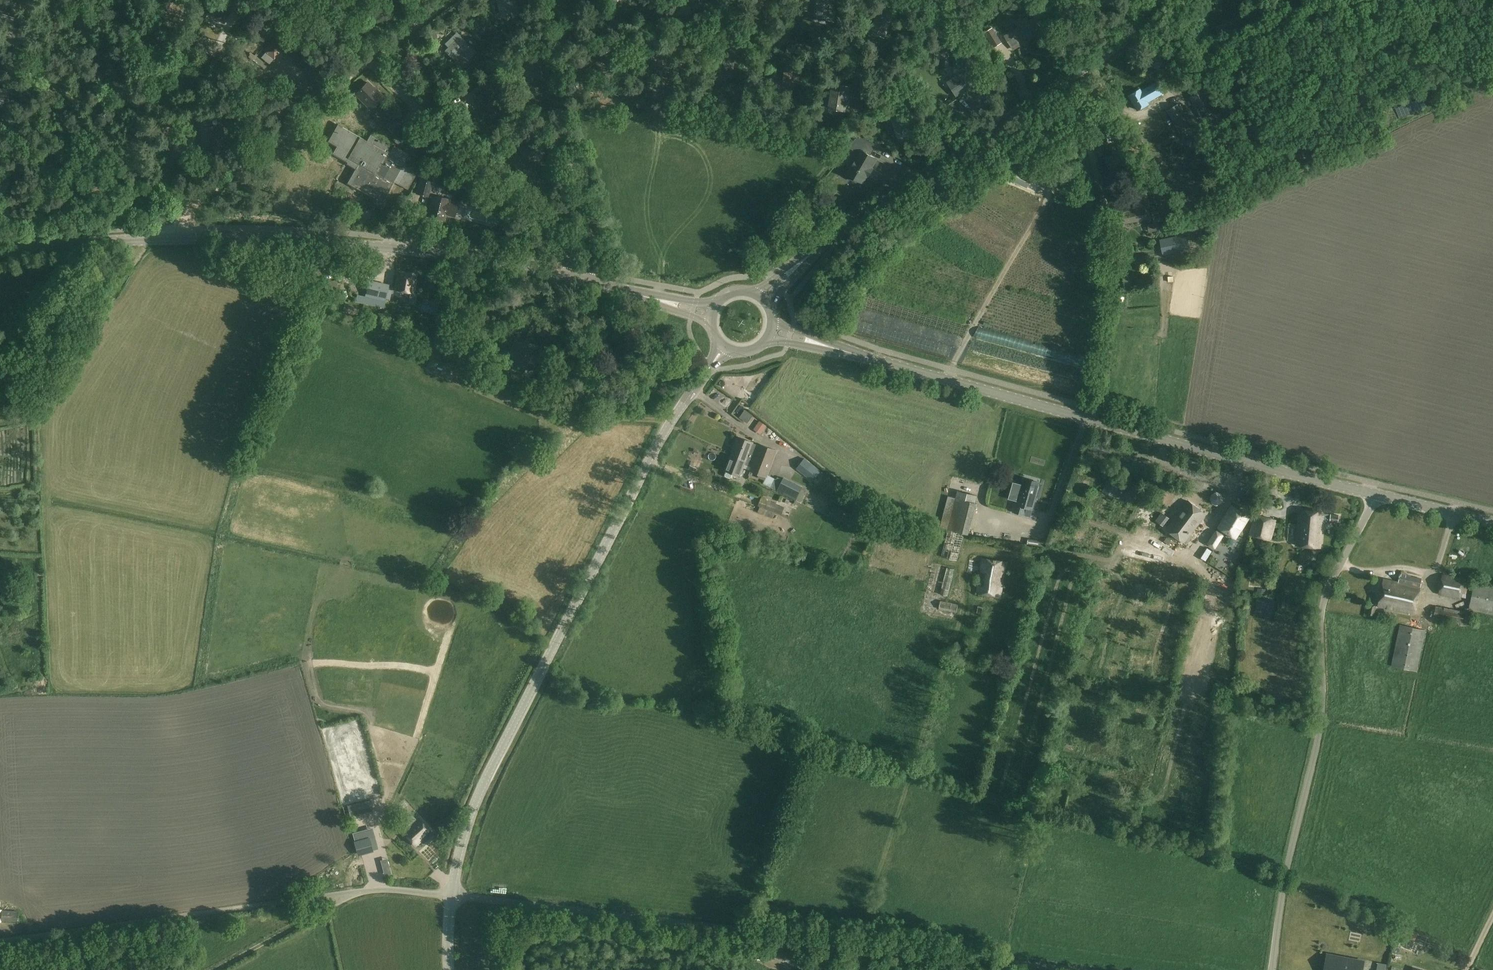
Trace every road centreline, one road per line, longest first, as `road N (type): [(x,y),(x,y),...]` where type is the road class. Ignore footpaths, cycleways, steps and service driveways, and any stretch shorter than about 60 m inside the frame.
road 1 (unclassified): [(1076,969),(453,895)]
road 2 (tertiary): [(1374,495),(771,330)]
road 3 (tertiary): [(453,895),(470,815),(654,453),(724,348)]
road 4 (tertiary): [(762,299),(834,238),(1128,39),(1162,0)]
road 5 (unclassified): [(1272,969),(1320,721),(1320,605),(1374,495)]
road 6 (track): [(967,144),(839,58),(751,14),(640,24),(568,18)]
road 7 (unclassified): [(0,943),(359,892)]
road 8 (tertiary): [(594,282),(441,255),(275,240)]
road 9 (unclassified): [(594,282),(370,63)]
road 10 (unclassified): [(171,239),(193,204),(370,63)]
road 11 (track): [(1307,0),(1492,28)]
road 12 (tertiary): [(0,253),(171,239)]
road 13 (track): [(214,969),(359,892)]
road 14 (tertiary): [(711,313),(594,282)]
road 15 (tertiary): [(1492,521),(1374,495)]

